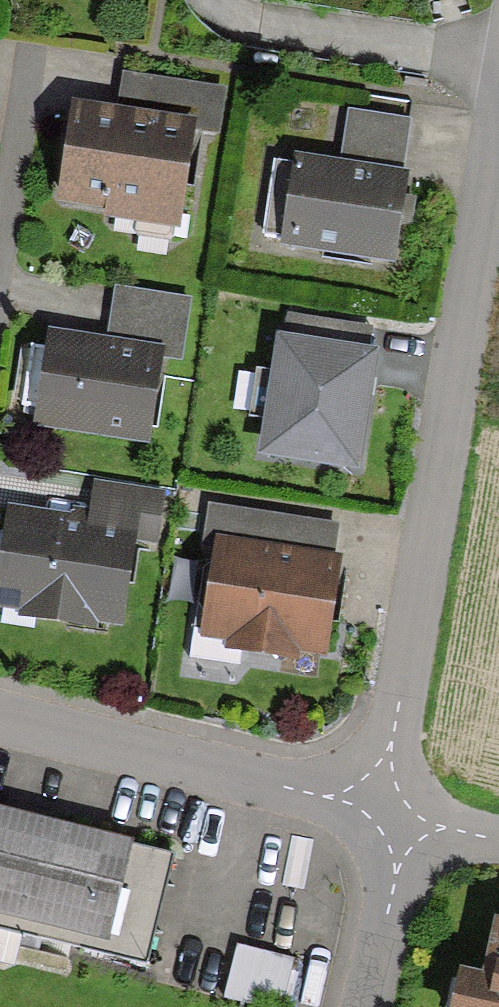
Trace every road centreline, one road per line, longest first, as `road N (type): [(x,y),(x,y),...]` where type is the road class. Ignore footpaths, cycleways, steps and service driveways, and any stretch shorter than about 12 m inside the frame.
road 1 (residential): [(386,817),(382,760),(498,93)]
road 2 (residential): [(0,723),(386,817)]
road 3 (residential): [(359,1006),(389,877),(386,817)]

